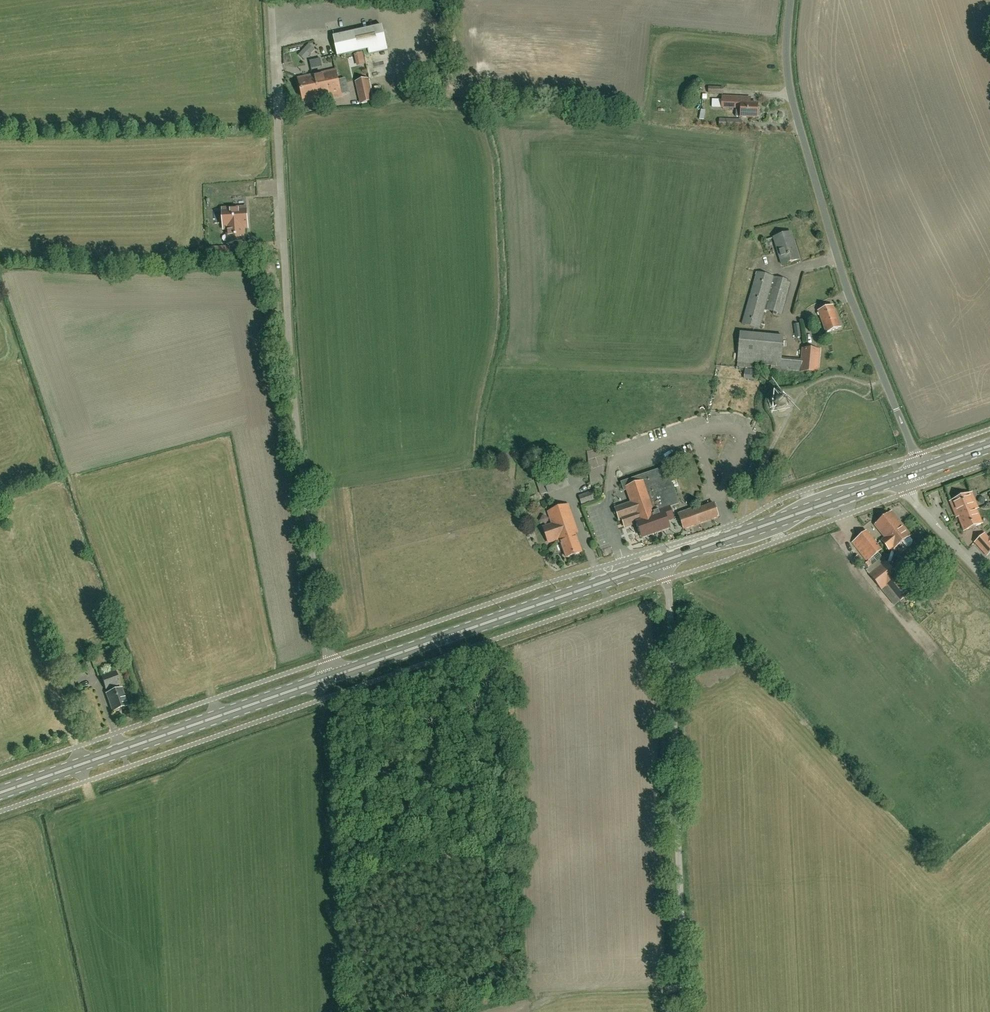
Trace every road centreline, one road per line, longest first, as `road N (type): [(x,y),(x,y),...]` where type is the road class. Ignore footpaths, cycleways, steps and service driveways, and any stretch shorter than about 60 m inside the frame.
road 1 (unclassified): [(331,675),(304,450),(272,0)]
road 2 (unclassified): [(920,470),(857,311),(798,103),(794,0)]
road 3 (unclassified): [(686,1011),(664,565)]
road 4 (primary): [(0,791),(331,675)]
road 5 (primary): [(331,675),(664,565)]
road 6 (primary): [(664,565),(900,477)]
road 7 (unclassified): [(989,584),(900,477)]

